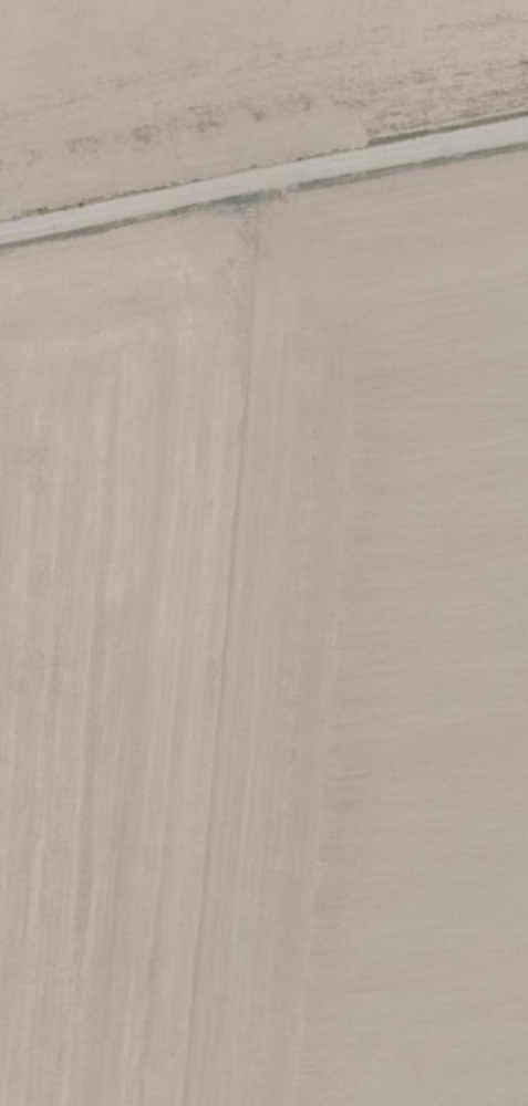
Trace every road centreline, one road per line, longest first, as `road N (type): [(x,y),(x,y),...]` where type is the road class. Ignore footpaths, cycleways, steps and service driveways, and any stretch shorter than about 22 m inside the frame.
road 1 (track): [(0,230),(162,205),(527,129)]

